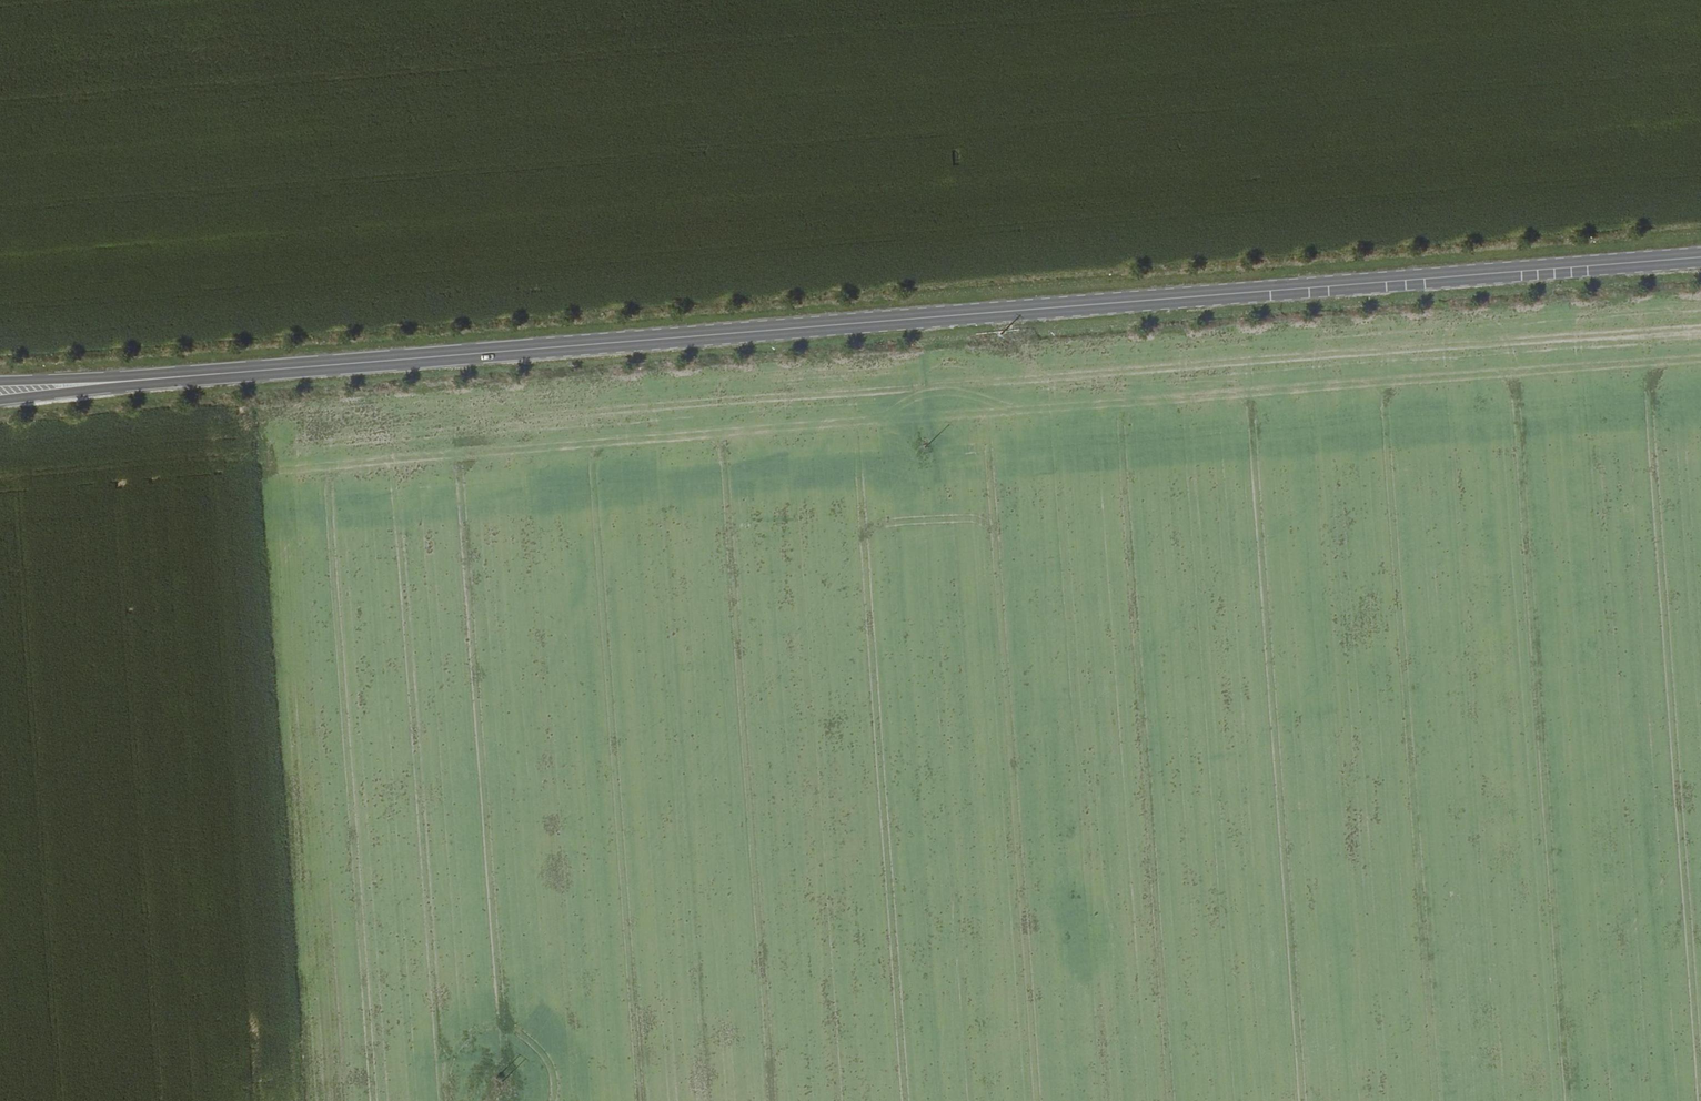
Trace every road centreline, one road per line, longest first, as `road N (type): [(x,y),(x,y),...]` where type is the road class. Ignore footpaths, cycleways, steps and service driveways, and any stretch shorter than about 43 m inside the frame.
road 1 (primary): [(0,389),(1700,254)]

